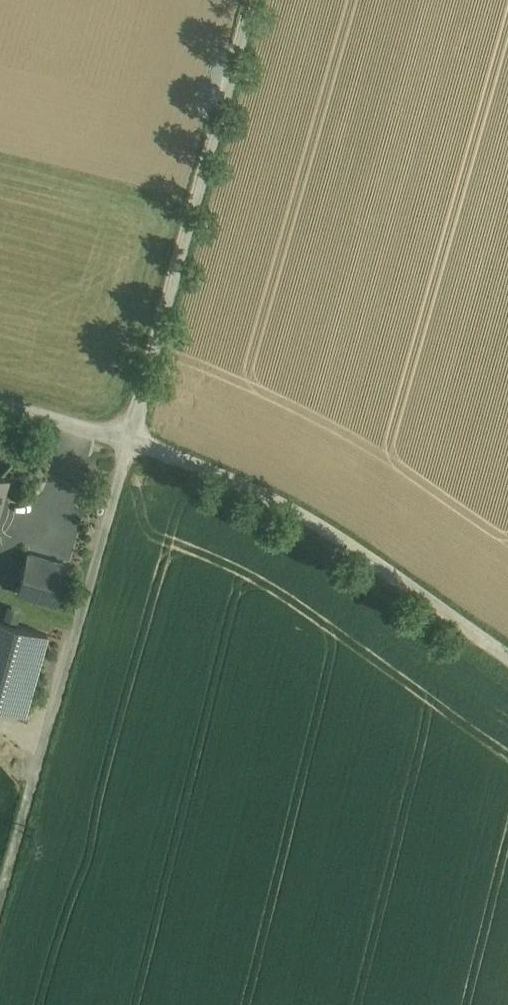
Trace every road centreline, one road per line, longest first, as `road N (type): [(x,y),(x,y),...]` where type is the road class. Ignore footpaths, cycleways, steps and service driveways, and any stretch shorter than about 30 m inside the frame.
road 1 (track): [(0,905),(128,441)]
road 2 (unclassified): [(128,441),(255,0)]
road 3 (unclassified): [(507,652),(307,514),(162,448),(128,441)]
road 4 (unclassified): [(128,441),(0,404)]

